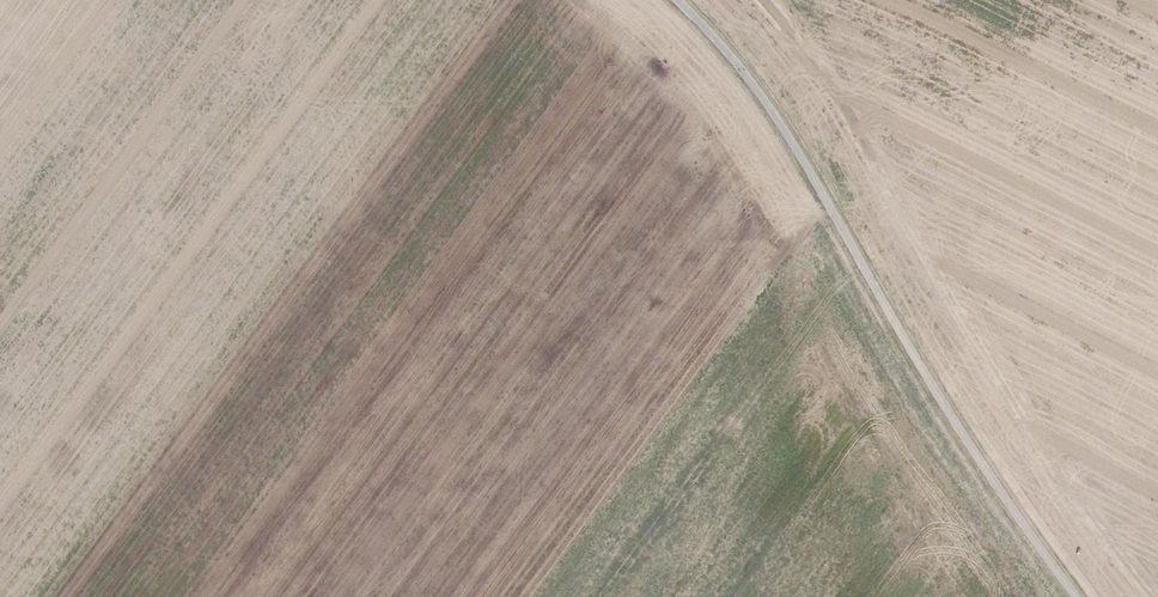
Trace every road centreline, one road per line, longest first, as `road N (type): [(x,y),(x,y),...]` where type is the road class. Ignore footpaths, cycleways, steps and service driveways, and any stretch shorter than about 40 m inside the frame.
road 1 (unclassified): [(673,0),(784,131),(940,397),(1074,596)]

